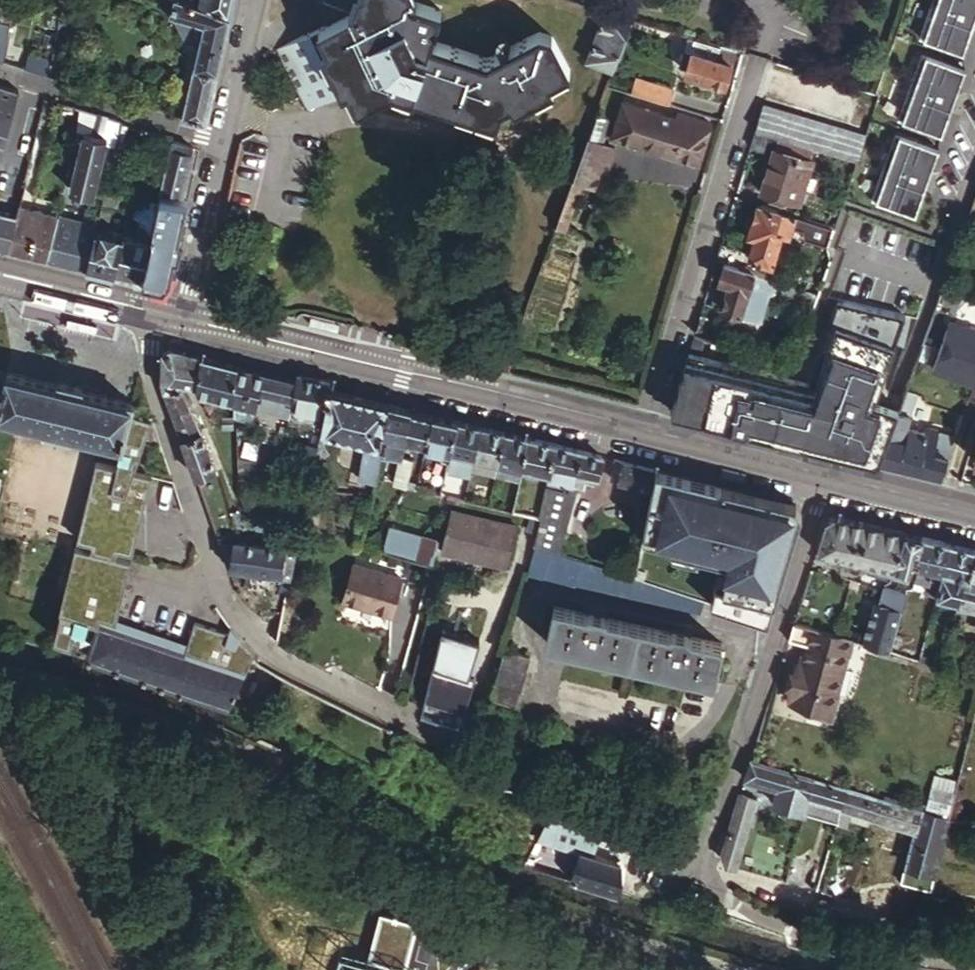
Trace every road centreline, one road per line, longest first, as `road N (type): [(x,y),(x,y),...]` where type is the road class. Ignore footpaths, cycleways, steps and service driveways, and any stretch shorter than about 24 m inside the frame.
road 1 (unclassified): [(705,865),(675,831),(268,645),(219,583),(150,389),(146,345),(160,313)]
road 2 (residential): [(738,969),(462,878),(190,741),(0,681)]
road 3 (tertiary): [(185,320),(827,474)]
road 4 (residential): [(705,865),(827,474)]
road 5 (unclassified): [(226,138),(0,74)]
road 6 (unclassified): [(896,956),(827,941),(755,912),(723,893),(705,865)]
road 7 (residential): [(185,320),(226,138)]
road 8 (tertiary): [(0,275),(160,313)]
road 9 (tertiary): [(827,474),(974,511)]
road 10 (residential): [(226,138),(258,0)]

